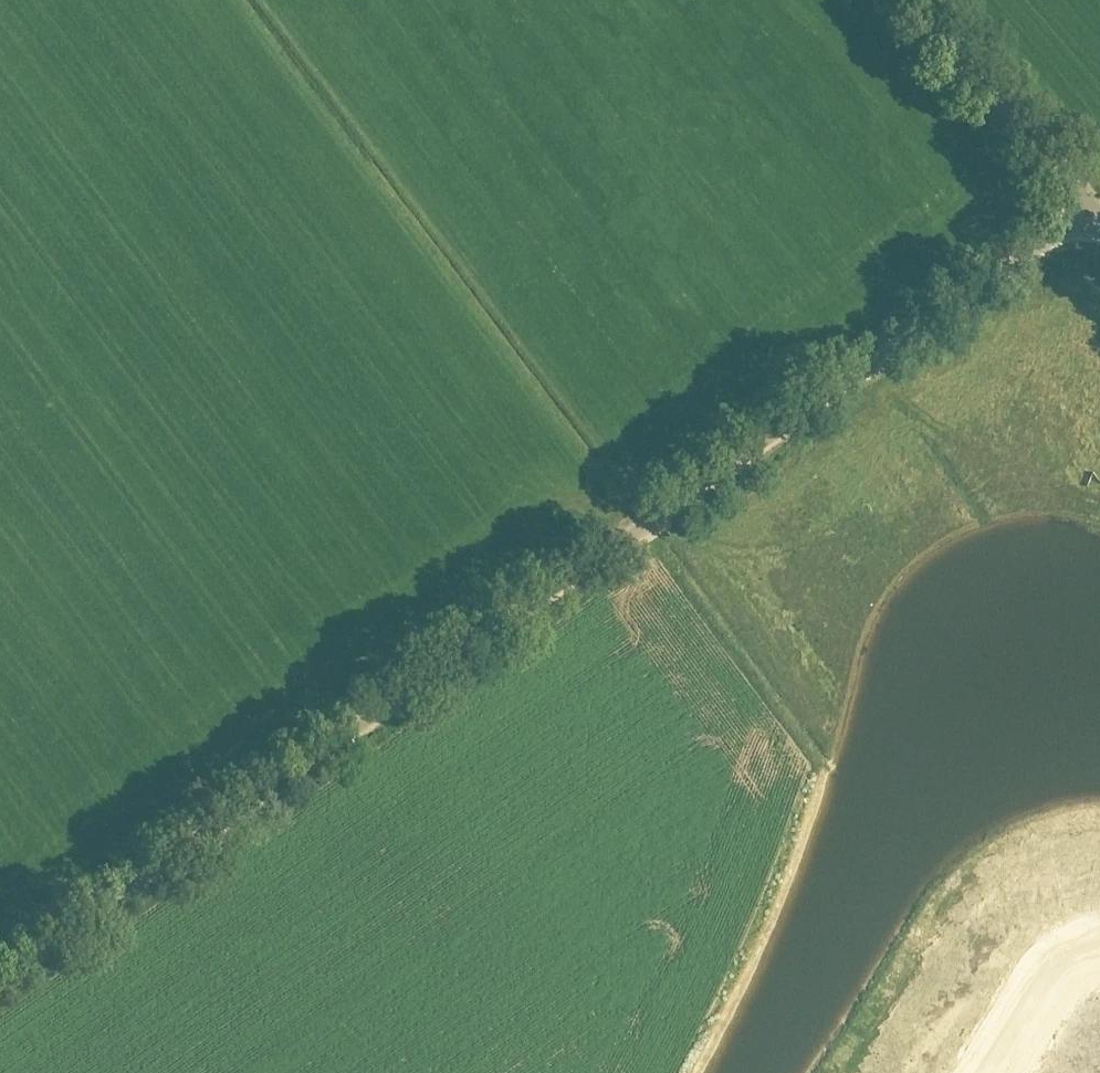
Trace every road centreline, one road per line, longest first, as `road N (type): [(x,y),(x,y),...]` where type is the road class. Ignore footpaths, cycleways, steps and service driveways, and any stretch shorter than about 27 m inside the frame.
road 1 (unclassified): [(0,982),(649,523)]
road 2 (residential): [(649,523),(710,607),(711,634),(653,828),(611,925),(530,1072)]
road 3 (unclassified): [(649,523),(1090,209)]
road 4 (residential): [(628,151),(709,241),(768,341),(764,370),(633,469),(634,498),(649,523)]
road 5 (residential): [(0,598),(384,327)]
road 6 (residential): [(0,195),(104,209),(225,242),(358,298),(384,327)]
road 7 (residential): [(384,327),(628,151)]
road 8 (residential): [(818,0),(889,45),(1027,212)]
road 9 (residential): [(345,0),(504,68),(607,130)]
road 10 (residential): [(443,1072),(278,844)]
road 11 (tertiary): [(1090,209),(911,0)]
road 12 (residential): [(980,1072),(1060,957),(1099,944)]
road 13 (residential): [(607,130),(668,41),(702,14)]

